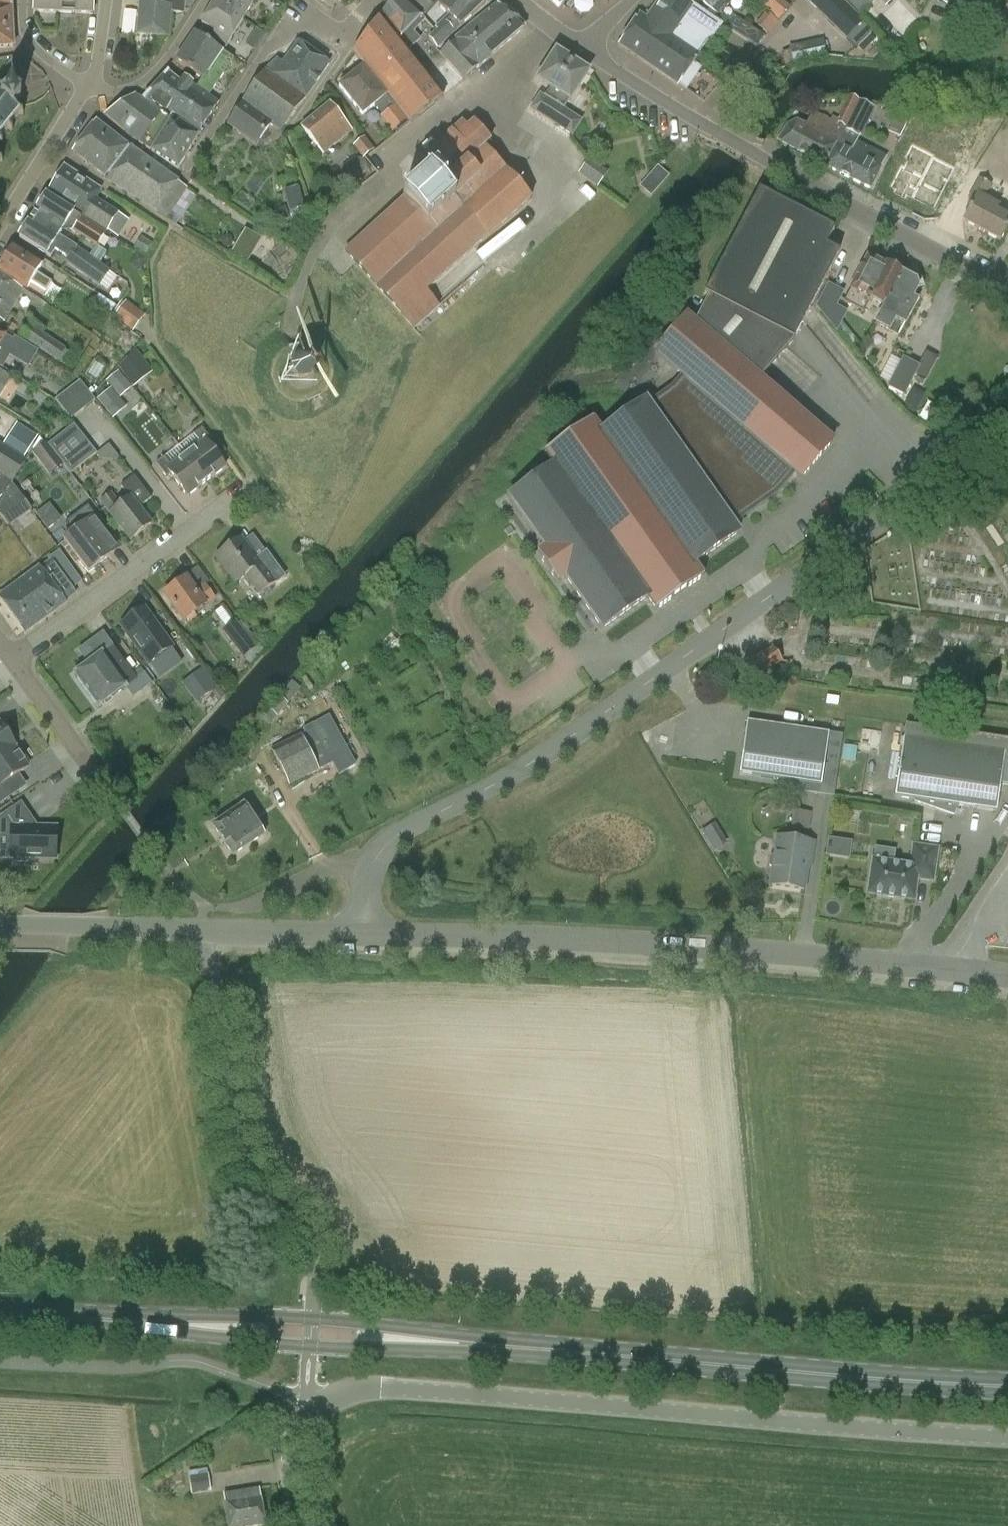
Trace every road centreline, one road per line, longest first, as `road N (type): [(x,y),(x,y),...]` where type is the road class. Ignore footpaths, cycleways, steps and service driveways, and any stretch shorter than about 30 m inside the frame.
road 1 (residential): [(371,866),(399,835),(541,758),(1007,429)]
road 2 (tertiary): [(308,1408),(344,1391),(387,1387),(1007,1437)]
road 3 (residential): [(364,933),(676,946),(1007,976)]
road 4 (residential): [(1007,291),(755,155),(587,51)]
road 5 (primary): [(555,1350),(1007,1386)]
road 6 (unclassified): [(315,1322),(308,1238),(247,1163),(203,929)]
road 7 (residential): [(14,660),(255,480)]
road 8 (primary): [(313,1348),(555,1350)]
road 9 (primary): [(555,1350),(315,1322)]
road 10 (primary): [(315,1322),(104,1319)]
road 11 (primary): [(104,1319),(313,1348)]
road 12 (residential): [(111,795),(14,660)]
road 13 (residential): [(0,228),(86,88)]
road 14 (residential): [(203,929),(364,933)]
road 15 (residential): [(251,905),(339,866),(371,866)]
road 16 (residential): [(78,927),(203,929)]
road 17 (tertiary): [(300,1525),(291,1468),(308,1408)]

